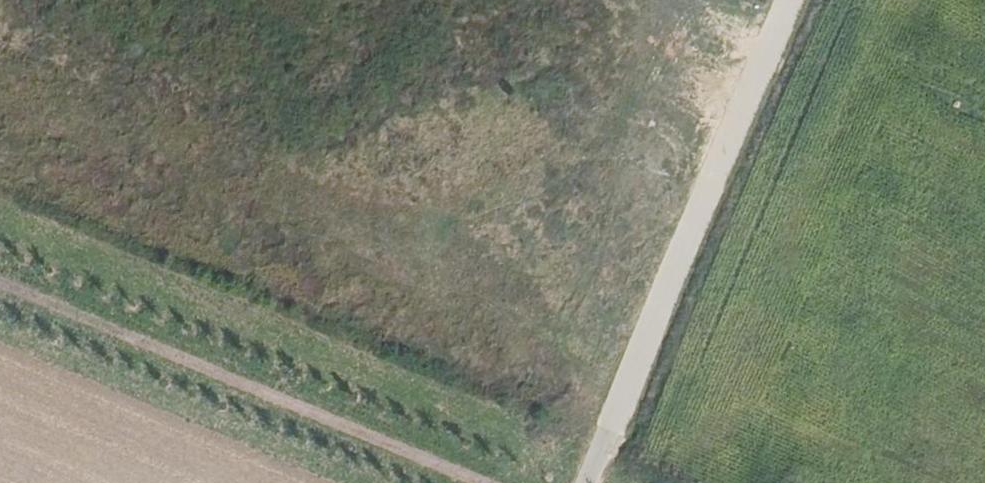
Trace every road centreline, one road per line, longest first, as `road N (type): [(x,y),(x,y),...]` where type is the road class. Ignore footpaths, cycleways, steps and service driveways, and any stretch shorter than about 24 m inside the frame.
road 1 (track): [(0,281),(487,482)]
road 2 (unclassified): [(584,482),(790,0)]

